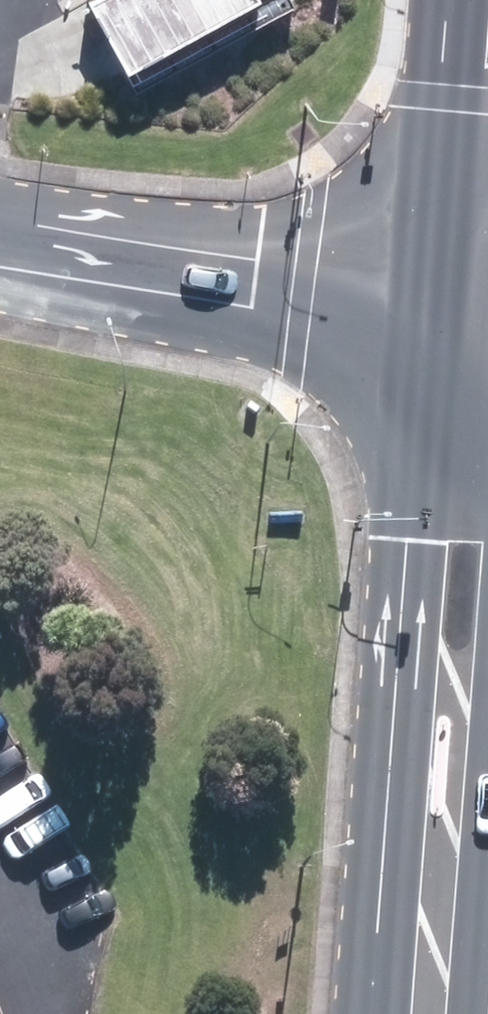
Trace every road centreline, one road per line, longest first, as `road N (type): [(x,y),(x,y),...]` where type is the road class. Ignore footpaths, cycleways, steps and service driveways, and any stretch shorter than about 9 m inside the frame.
road 1 (secondary): [(420,1013),(470,325)]
road 2 (tertiary): [(0,267),(253,306),(470,325)]
road 3 (secondary): [(470,325),(487,106)]

